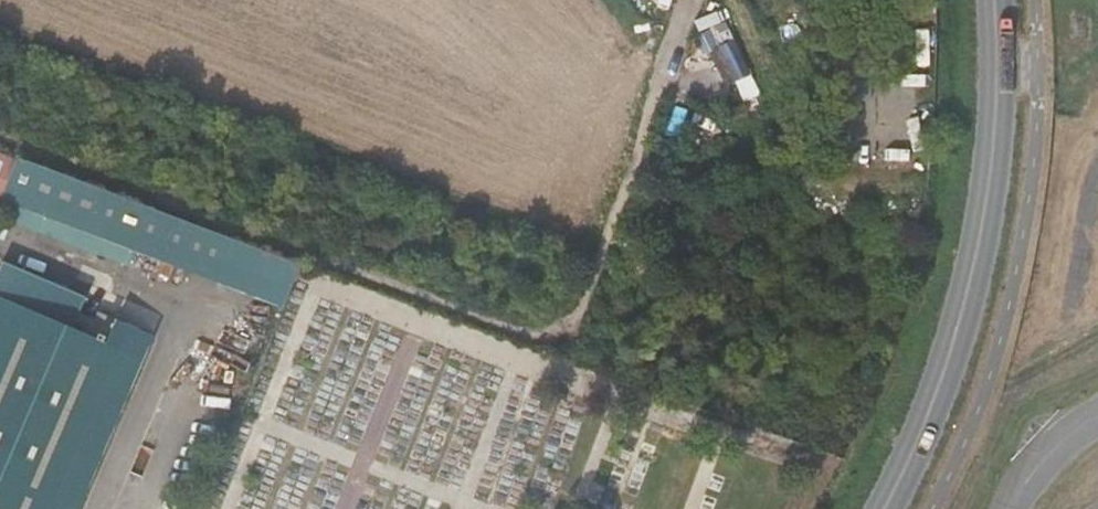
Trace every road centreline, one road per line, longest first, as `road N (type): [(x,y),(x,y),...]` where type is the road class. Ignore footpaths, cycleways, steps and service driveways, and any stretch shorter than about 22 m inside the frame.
road 1 (track): [(0,138),(540,343)]
road 2 (secondary): [(884,508),(919,437),(974,266),(995,126),(994,0)]
road 3 (track): [(681,0),(571,328),(540,343)]

